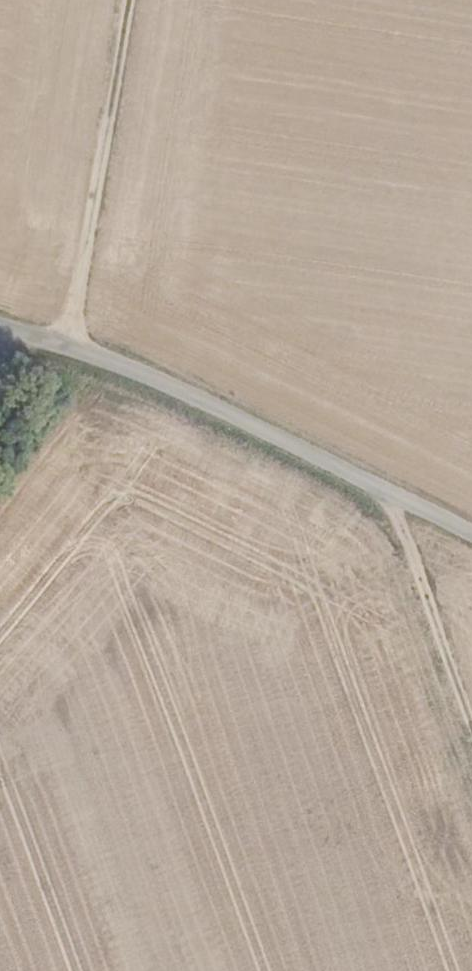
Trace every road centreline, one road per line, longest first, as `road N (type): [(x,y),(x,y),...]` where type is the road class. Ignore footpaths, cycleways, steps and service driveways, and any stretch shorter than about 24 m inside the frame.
road 1 (unclassified): [(0,328),(163,381),(471,532)]
road 2 (track): [(122,0),(70,346)]
road 3 (track): [(471,715),(388,490)]

